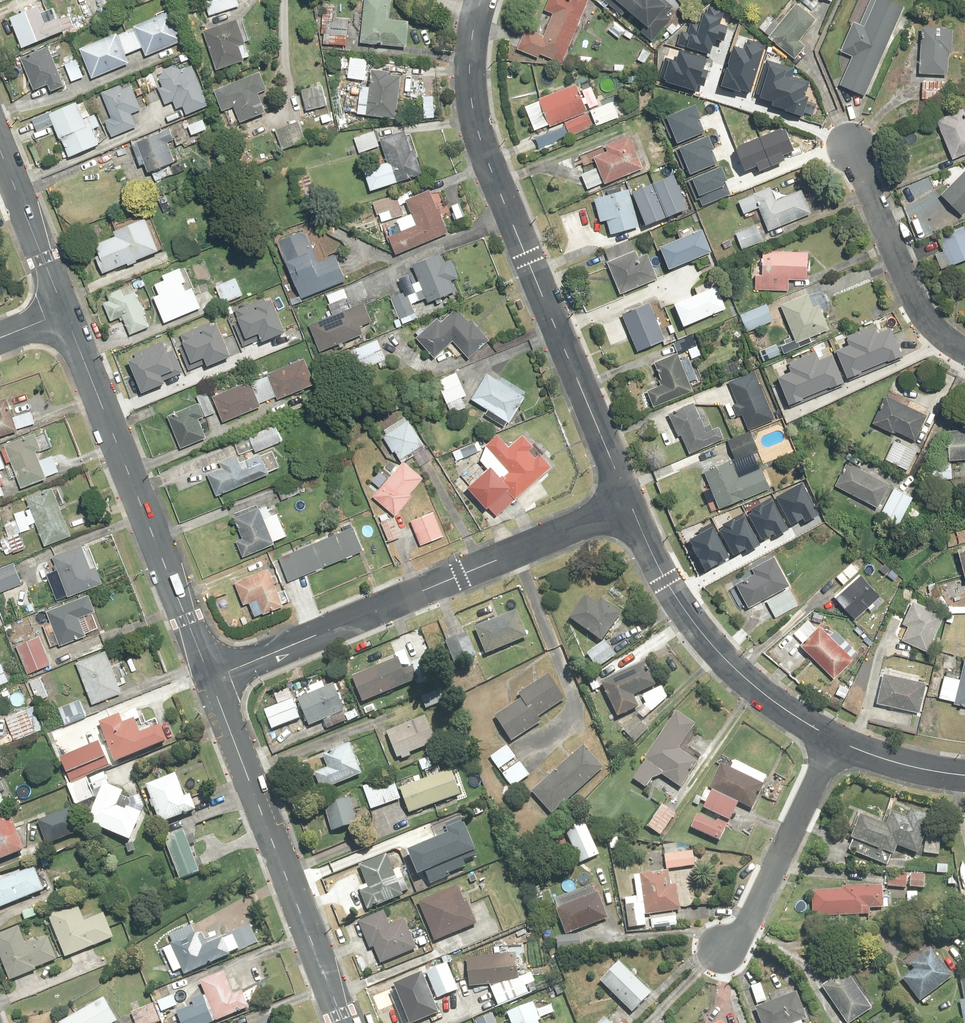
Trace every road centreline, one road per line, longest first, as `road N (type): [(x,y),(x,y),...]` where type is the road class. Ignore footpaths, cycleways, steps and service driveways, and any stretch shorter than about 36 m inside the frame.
road 1 (residential): [(480,0),(470,75),(481,143),(629,504)]
road 2 (residential): [(629,504),(213,680)]
road 3 (secondary): [(213,680),(65,314)]
road 4 (secondary): [(344,1022),(213,680)]
road 5 (residential): [(629,504),(674,595),(708,641),(774,703),(837,740)]
road 6 (residential): [(725,949),(744,934),(837,740)]
road 7 (residential): [(853,149),(914,300),(964,348)]
road 8 (secondary): [(65,314),(0,151)]
road 9 (residential): [(837,740),(964,775)]

